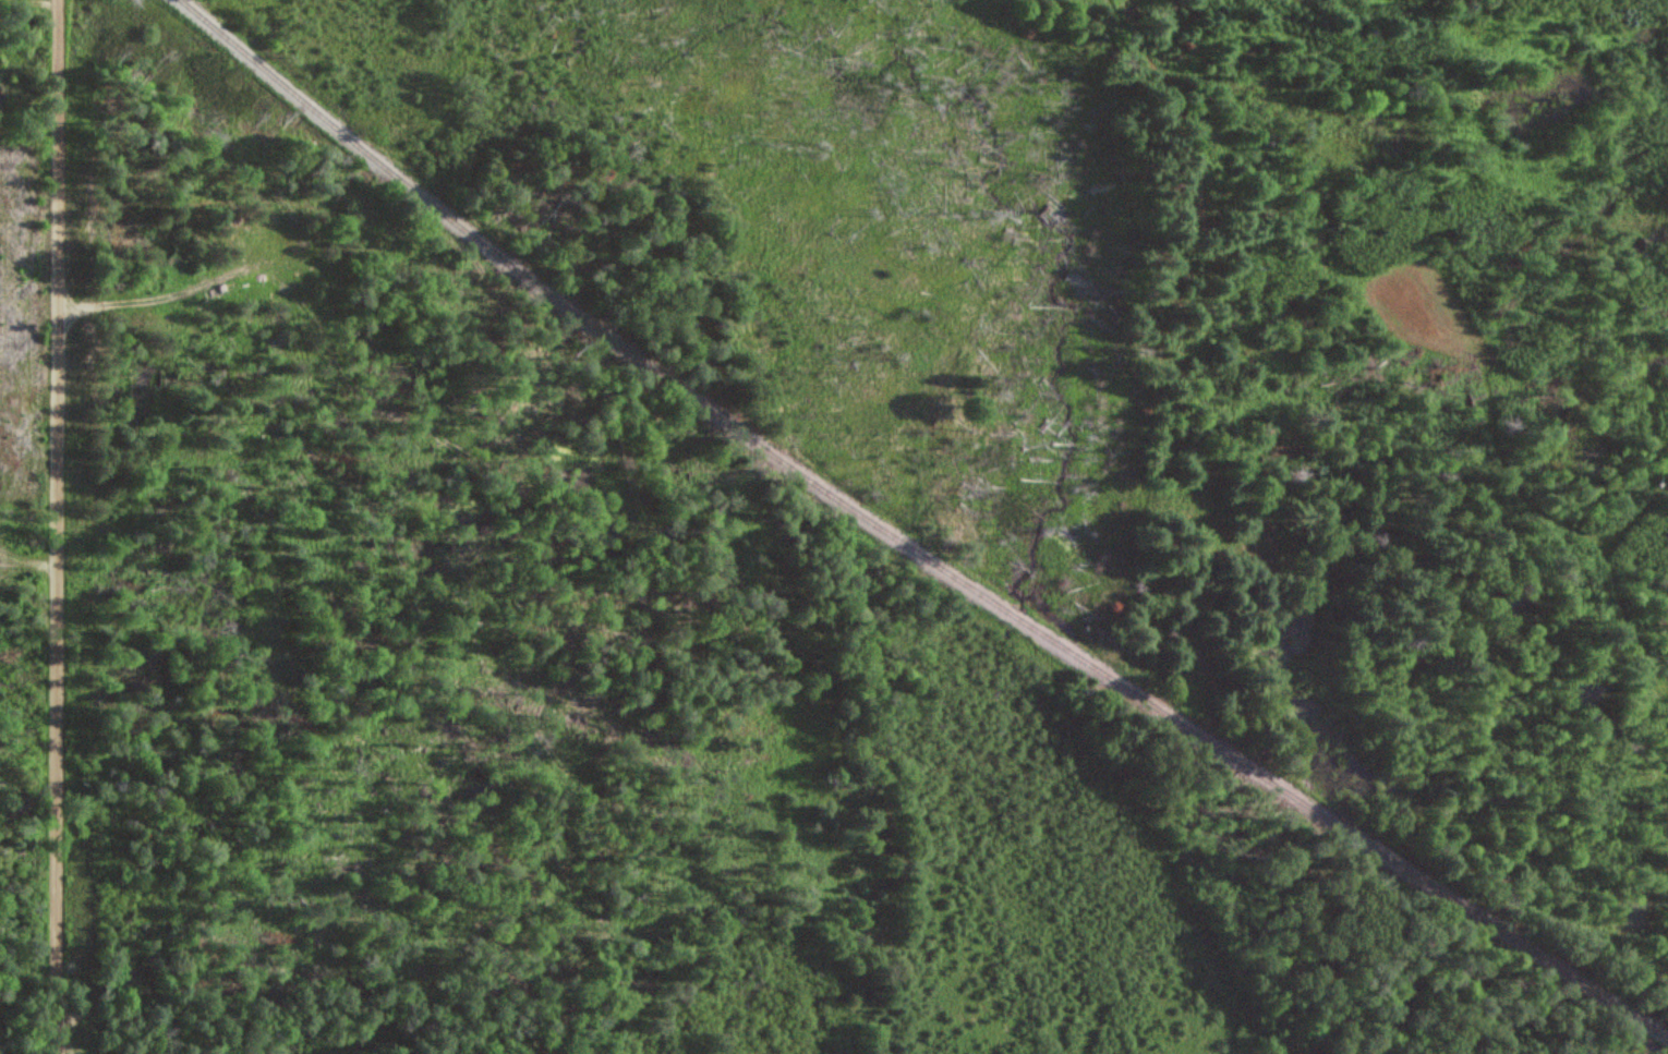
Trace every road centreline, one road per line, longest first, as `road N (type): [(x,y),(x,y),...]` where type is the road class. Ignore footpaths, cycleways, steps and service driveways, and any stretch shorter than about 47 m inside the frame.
road 1 (residential): [(68,1053),(59,0)]

